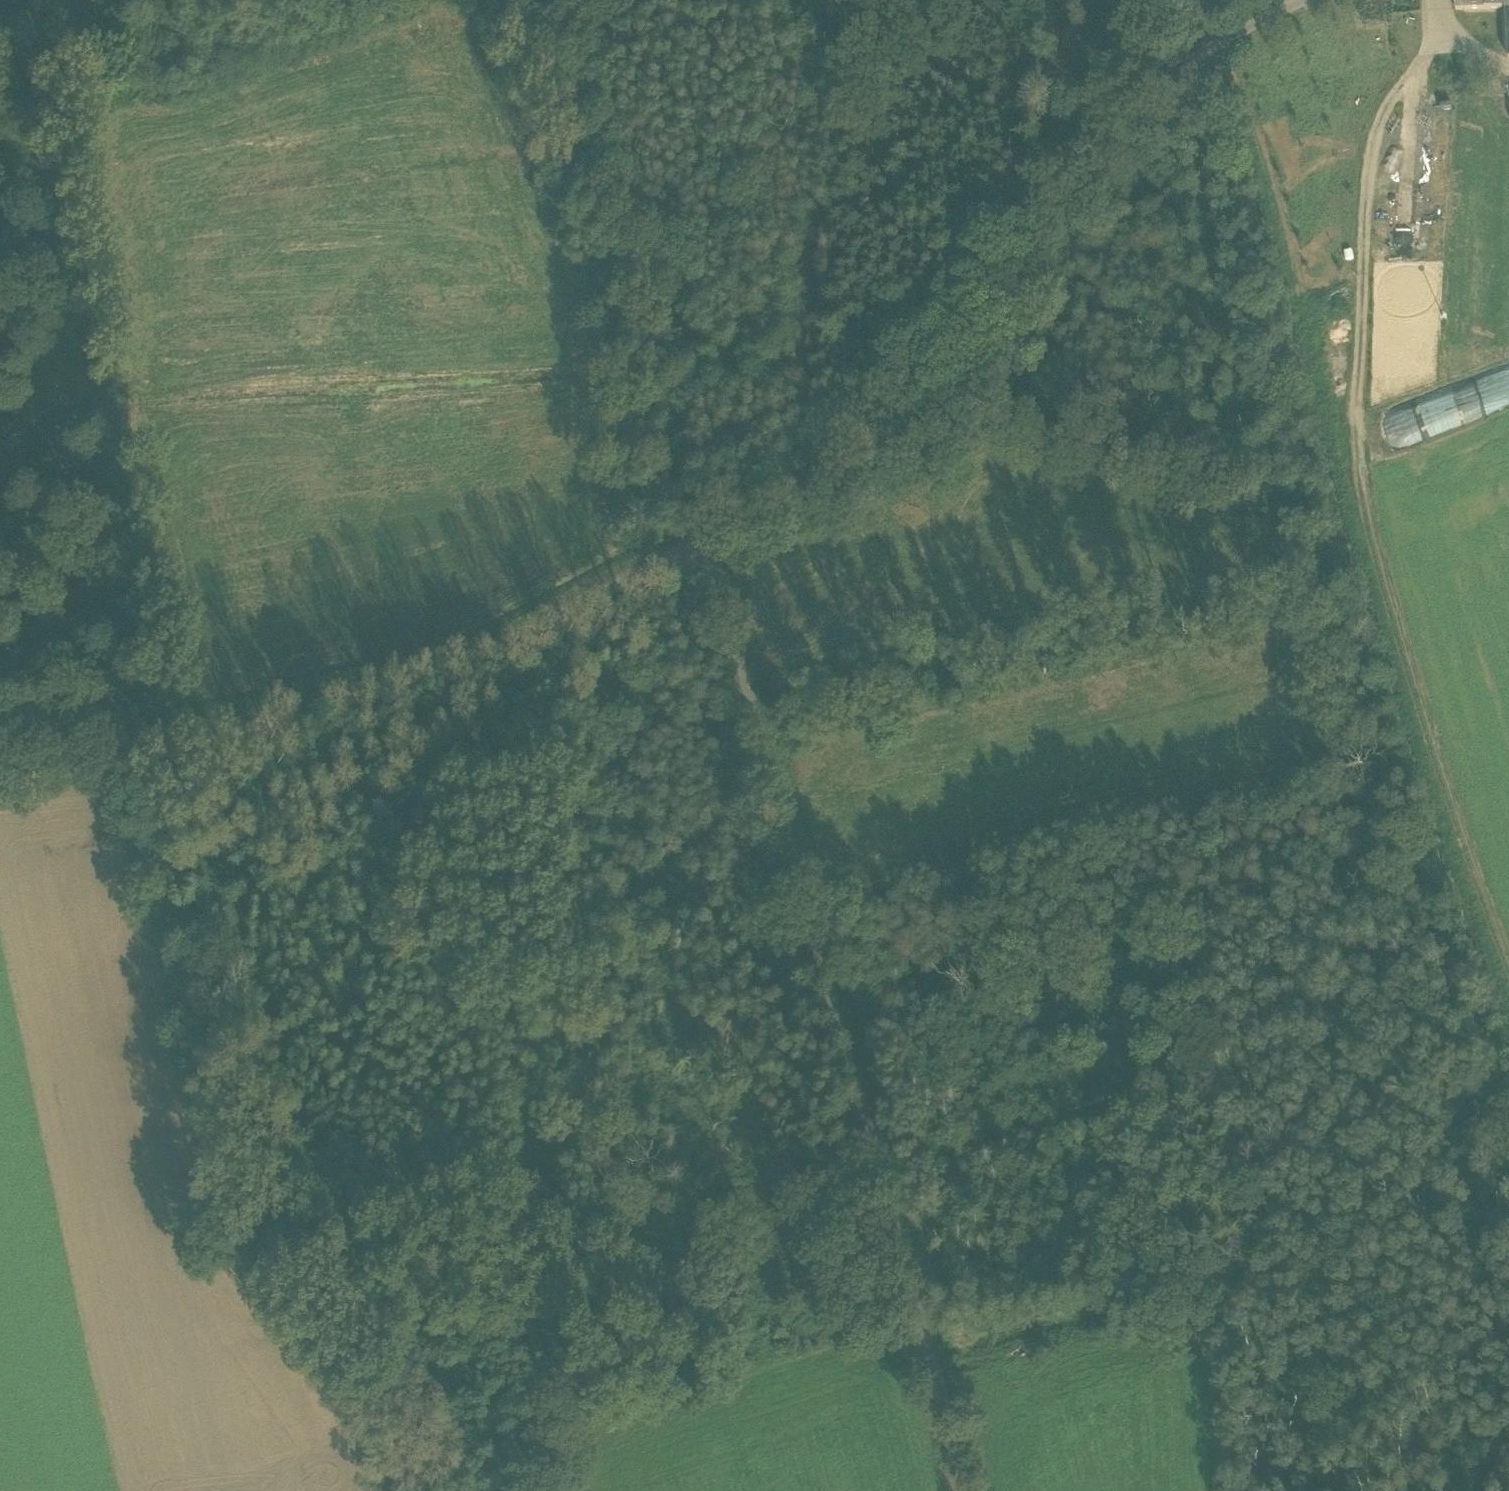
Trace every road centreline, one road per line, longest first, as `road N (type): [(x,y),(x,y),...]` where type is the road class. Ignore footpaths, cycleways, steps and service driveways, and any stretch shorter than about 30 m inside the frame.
road 1 (track): [(1508,966),(1393,626),(1363,502),(1357,437),(1373,146),(1391,99),(1427,58),(1440,0)]
road 2 (unclassified): [(964,1490),(702,537)]
road 3 (unclassified): [(1306,0),(1181,67),(1078,165),(928,380),(872,436),(702,537)]
road 4 (unclassified): [(702,537),(437,674),(147,758),(0,780)]

